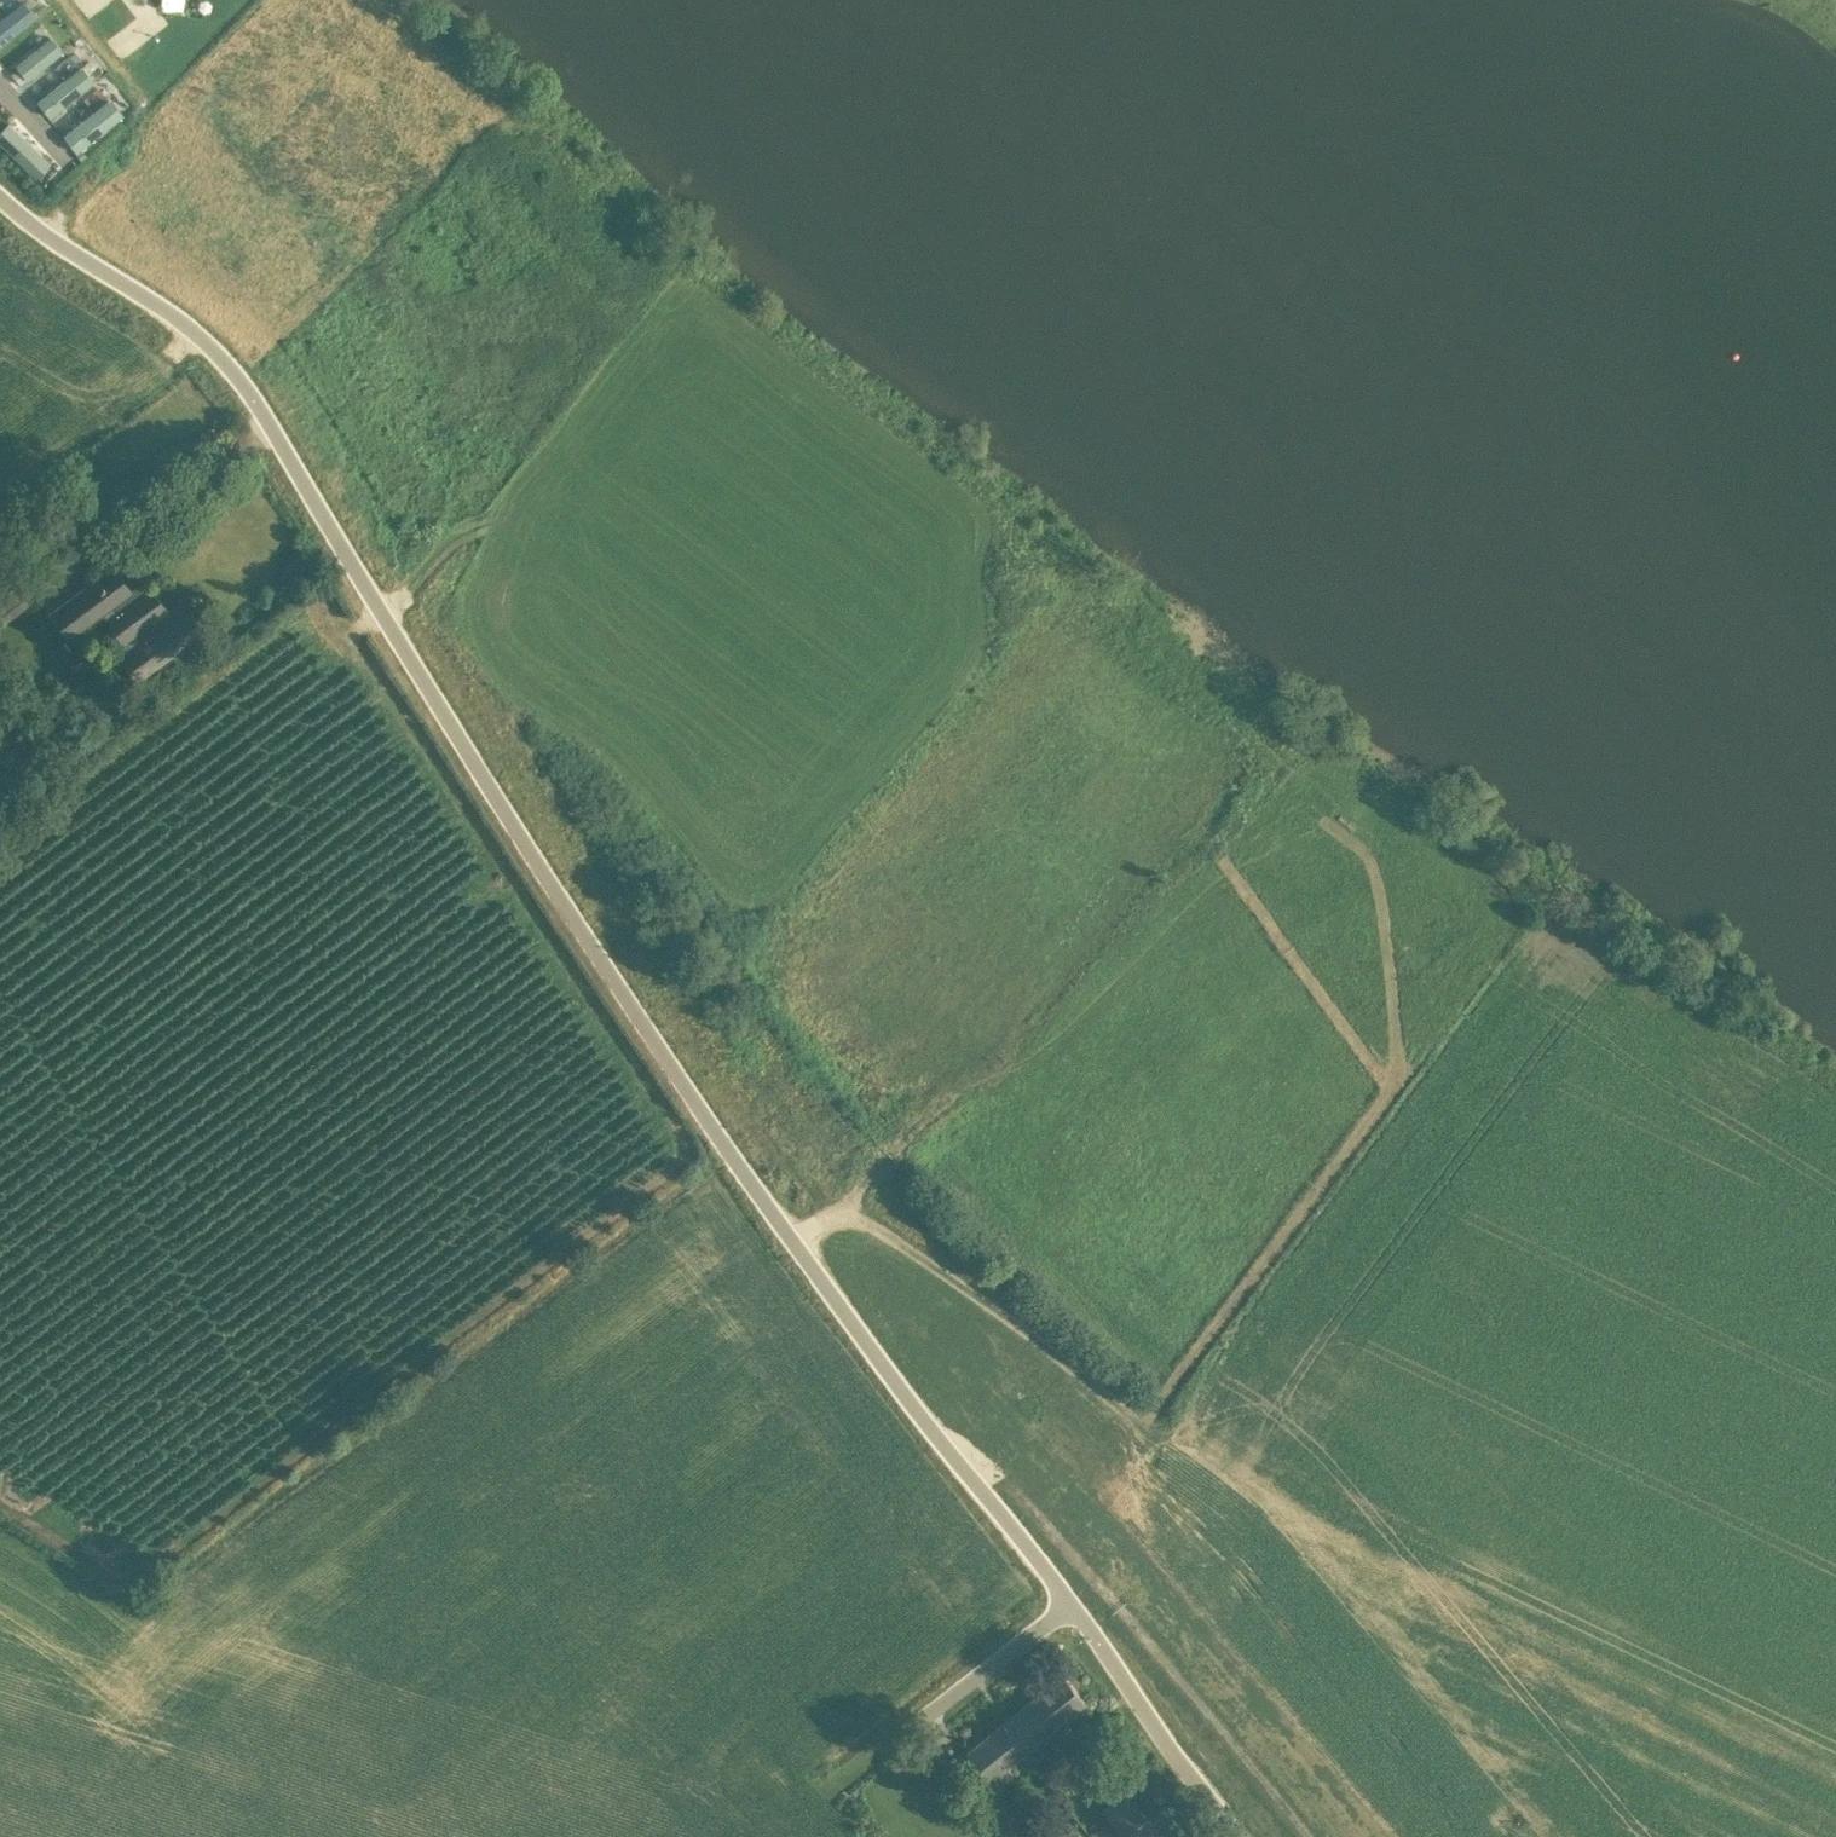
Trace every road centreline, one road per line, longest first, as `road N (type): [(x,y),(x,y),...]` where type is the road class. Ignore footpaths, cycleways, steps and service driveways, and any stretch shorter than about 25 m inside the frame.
road 1 (unclassified): [(1066,1612),(702,1113),(240,378),(177,317),(53,240),(0,196)]
road 2 (track): [(942,1444),(987,1453),(1111,1594),(1300,1836)]
road 3 (unclassified): [(1244,1836),(1066,1612)]
road 4 (unclassified): [(1066,1612),(901,1738)]

